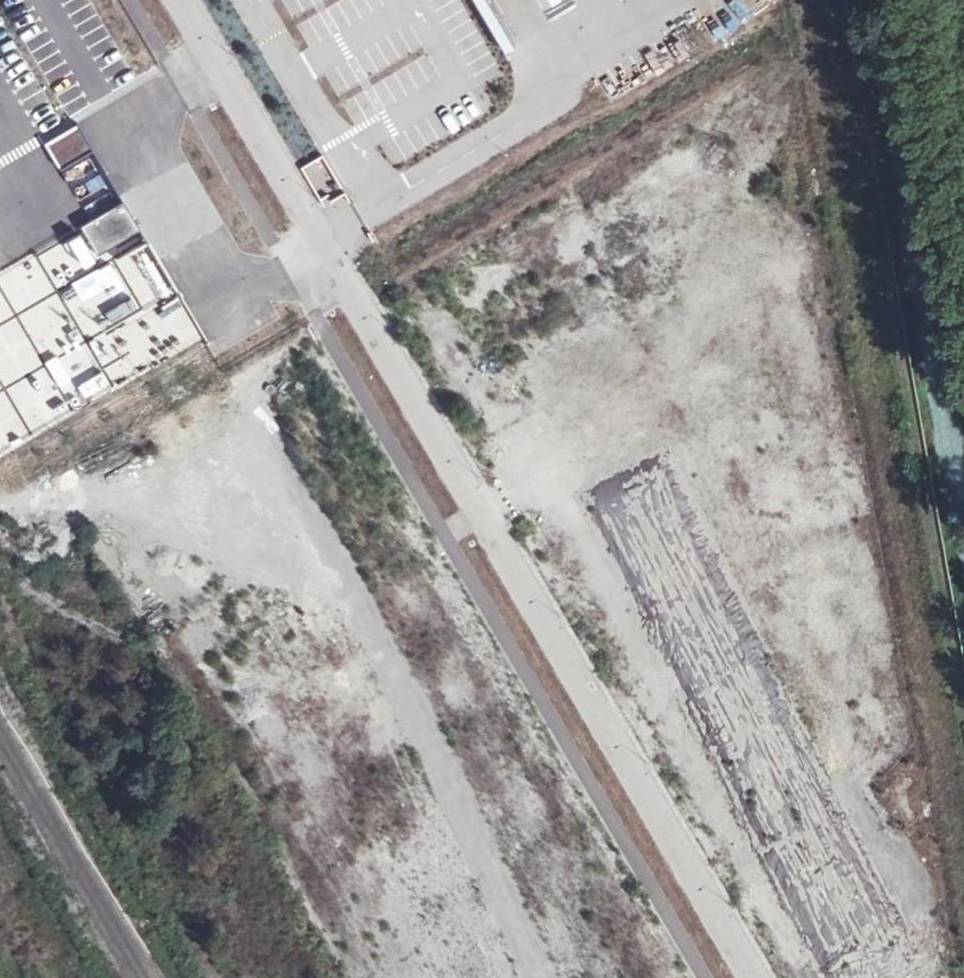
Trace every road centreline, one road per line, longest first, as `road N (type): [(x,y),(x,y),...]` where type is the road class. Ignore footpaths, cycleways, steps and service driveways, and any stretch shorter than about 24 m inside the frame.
road 1 (unclassified): [(760,977),(187,0)]
road 2 (track): [(849,0),(963,655)]

